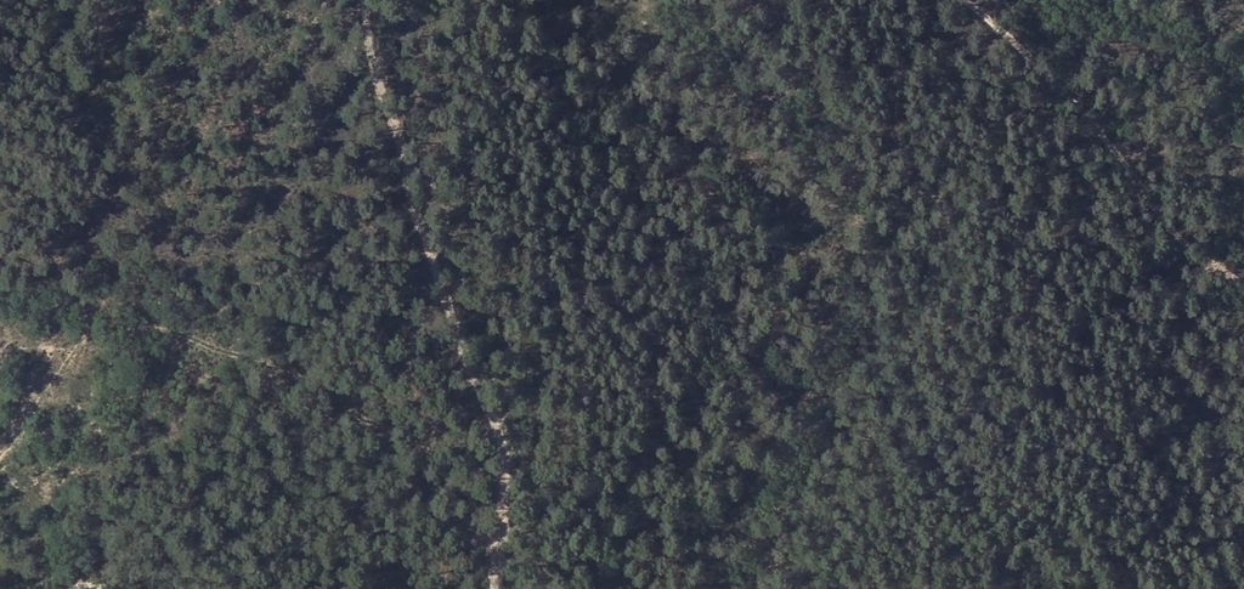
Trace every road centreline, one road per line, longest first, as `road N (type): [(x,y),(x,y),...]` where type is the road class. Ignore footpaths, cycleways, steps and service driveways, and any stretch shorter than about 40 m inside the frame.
road 1 (track): [(491,588),(508,457),(445,303),(365,52),(363,0)]
road 2 (track): [(947,0),(1092,122),(1187,256),(1243,285)]

